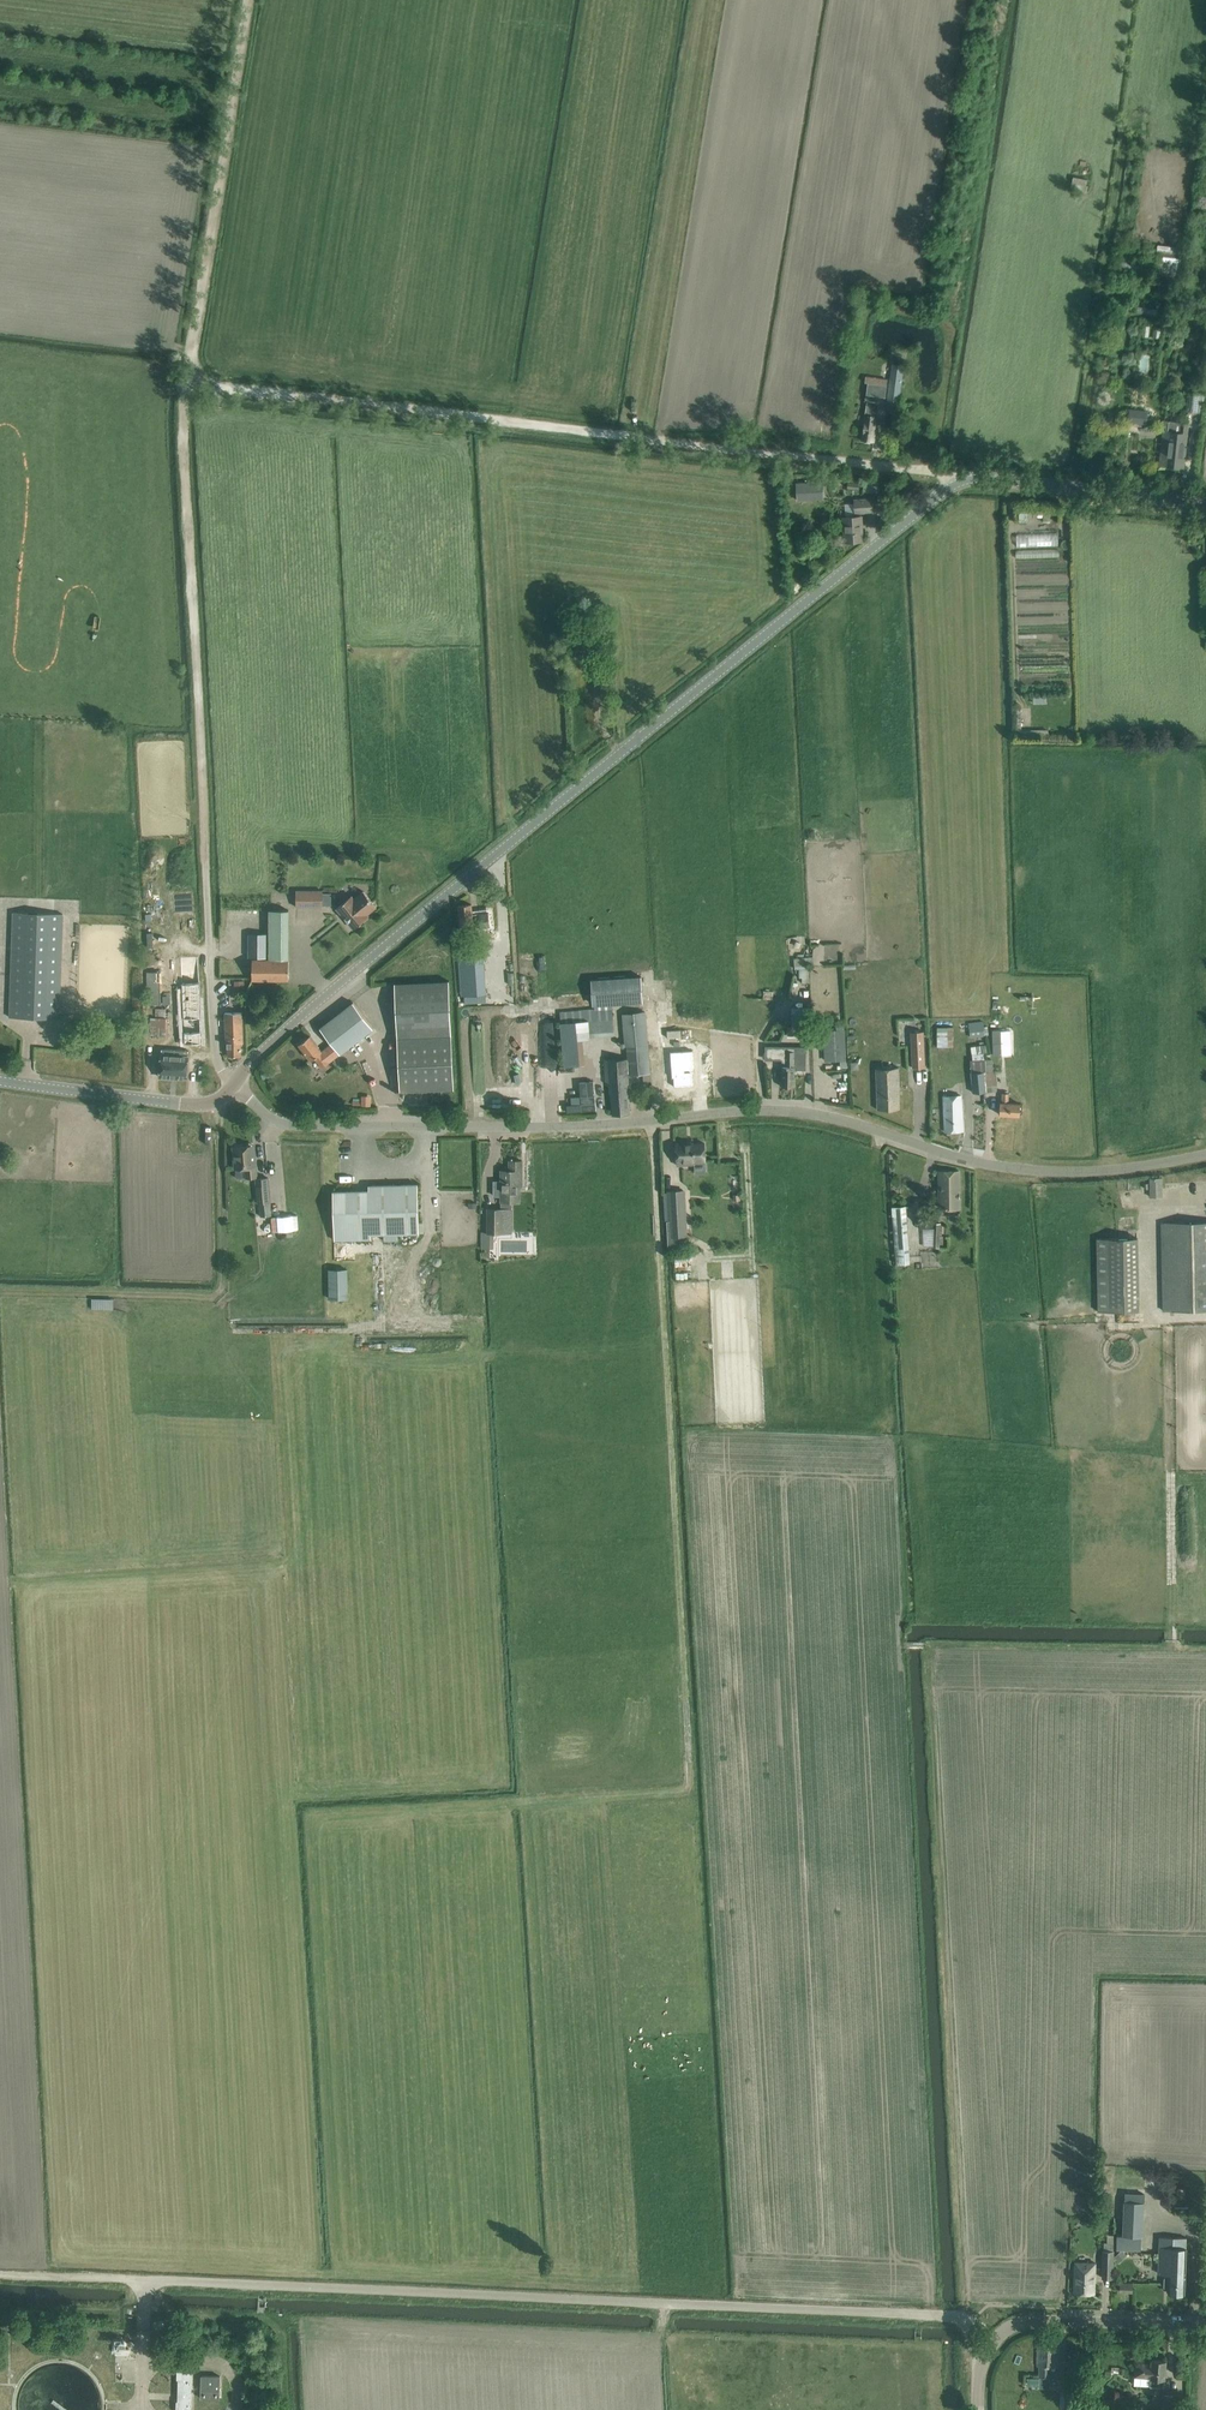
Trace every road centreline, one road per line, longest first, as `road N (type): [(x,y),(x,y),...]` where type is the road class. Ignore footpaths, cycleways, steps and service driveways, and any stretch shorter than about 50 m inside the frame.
road 1 (unclassified): [(235,1083),(286,1125),(576,1127),(775,1111),(833,1118),(1006,1168),(1073,1173),(1205,1154)]
road 2 (tertiary): [(235,1083),(355,971),(965,480)]
road 3 (unclassified): [(988,2353),(958,2317),(146,2281)]
road 4 (track): [(187,379),(965,480)]
road 5 (track): [(207,869),(182,420),(187,379)]
road 6 (track): [(187,379),(250,0)]
road 7 (tertiary): [(235,1083),(217,1101),(196,1105),(0,1081)]
road 8 (tertiary): [(1205,505),(965,480)]
road 9 (residential): [(988,2353),(1004,2330),(1024,2321),(1205,2325)]
road 10 (unclassified): [(235,1083),(220,1068),(212,1039),(207,869)]
road 11 (track): [(146,2281),(0,2275)]

